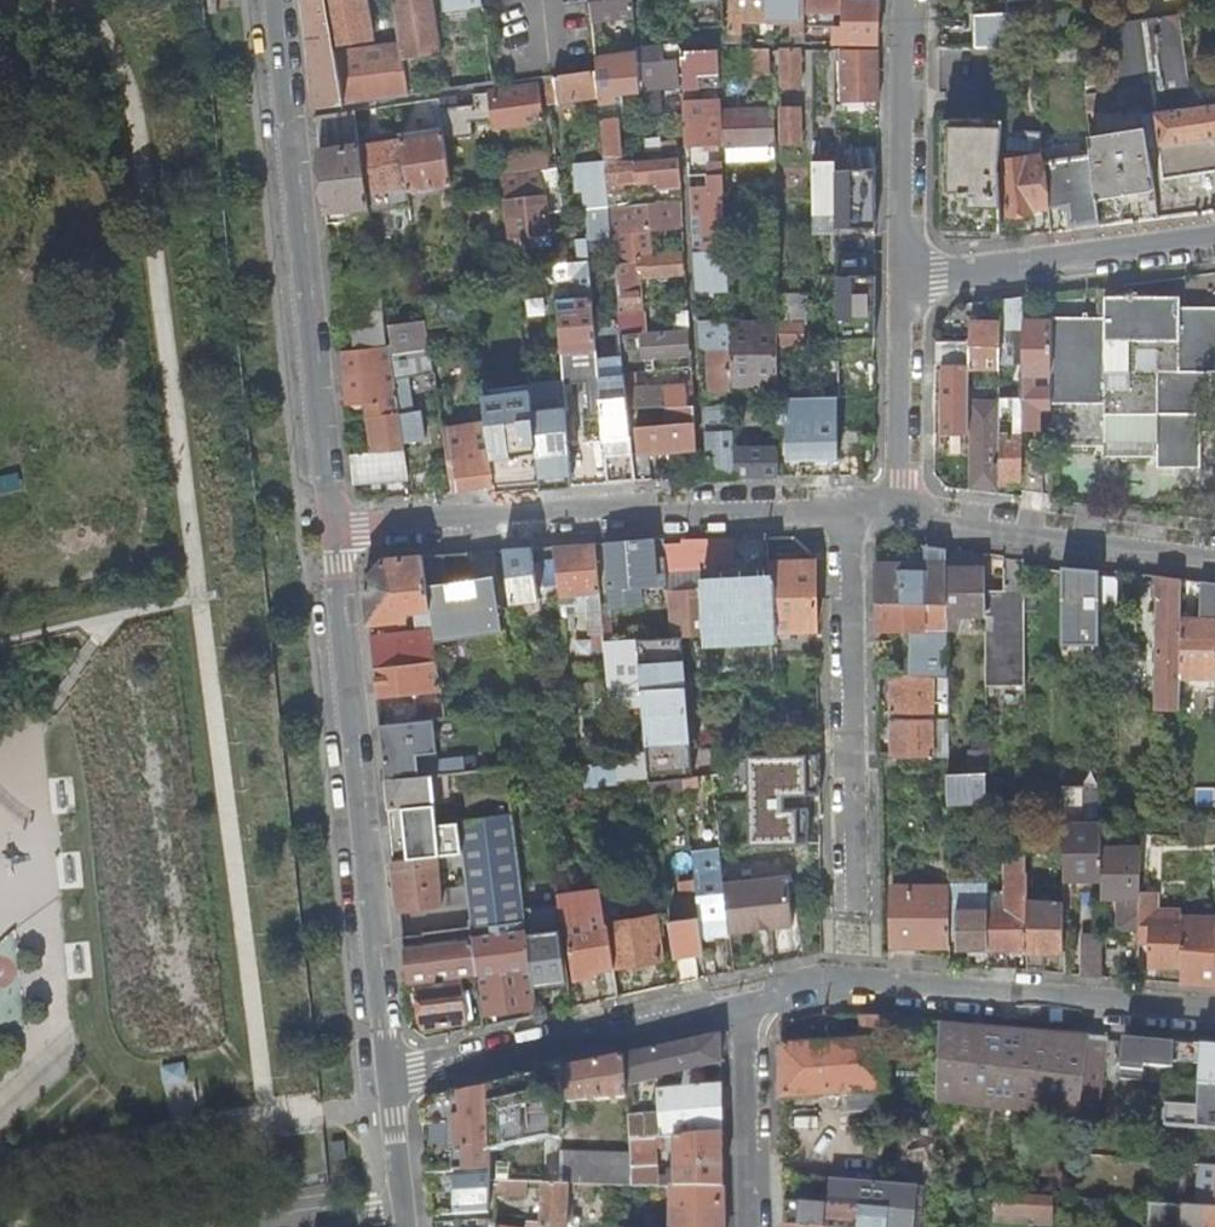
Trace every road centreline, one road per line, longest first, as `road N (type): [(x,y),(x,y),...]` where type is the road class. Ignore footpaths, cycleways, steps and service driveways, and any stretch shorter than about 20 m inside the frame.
road 1 (residential): [(387,1075),(338,533)]
road 2 (residential): [(338,533),(283,0)]
road 3 (residential): [(338,533),(603,511),(849,509)]
road 4 (residential): [(742,1000),(813,984),(1214,1013)]
road 5 (residential): [(849,509),(845,925)]
road 6 (residential): [(387,1075),(742,1000)]
road 7 (residential): [(909,509),(1214,552)]
road 8 (residential): [(911,283),(1214,241)]
road 9 (residential): [(915,0),(911,283)]
road 10 (residential): [(742,1000),(747,1226)]
road 11 (residential): [(911,283),(909,509)]
road 12 (residential): [(402,1215),(387,1075)]

